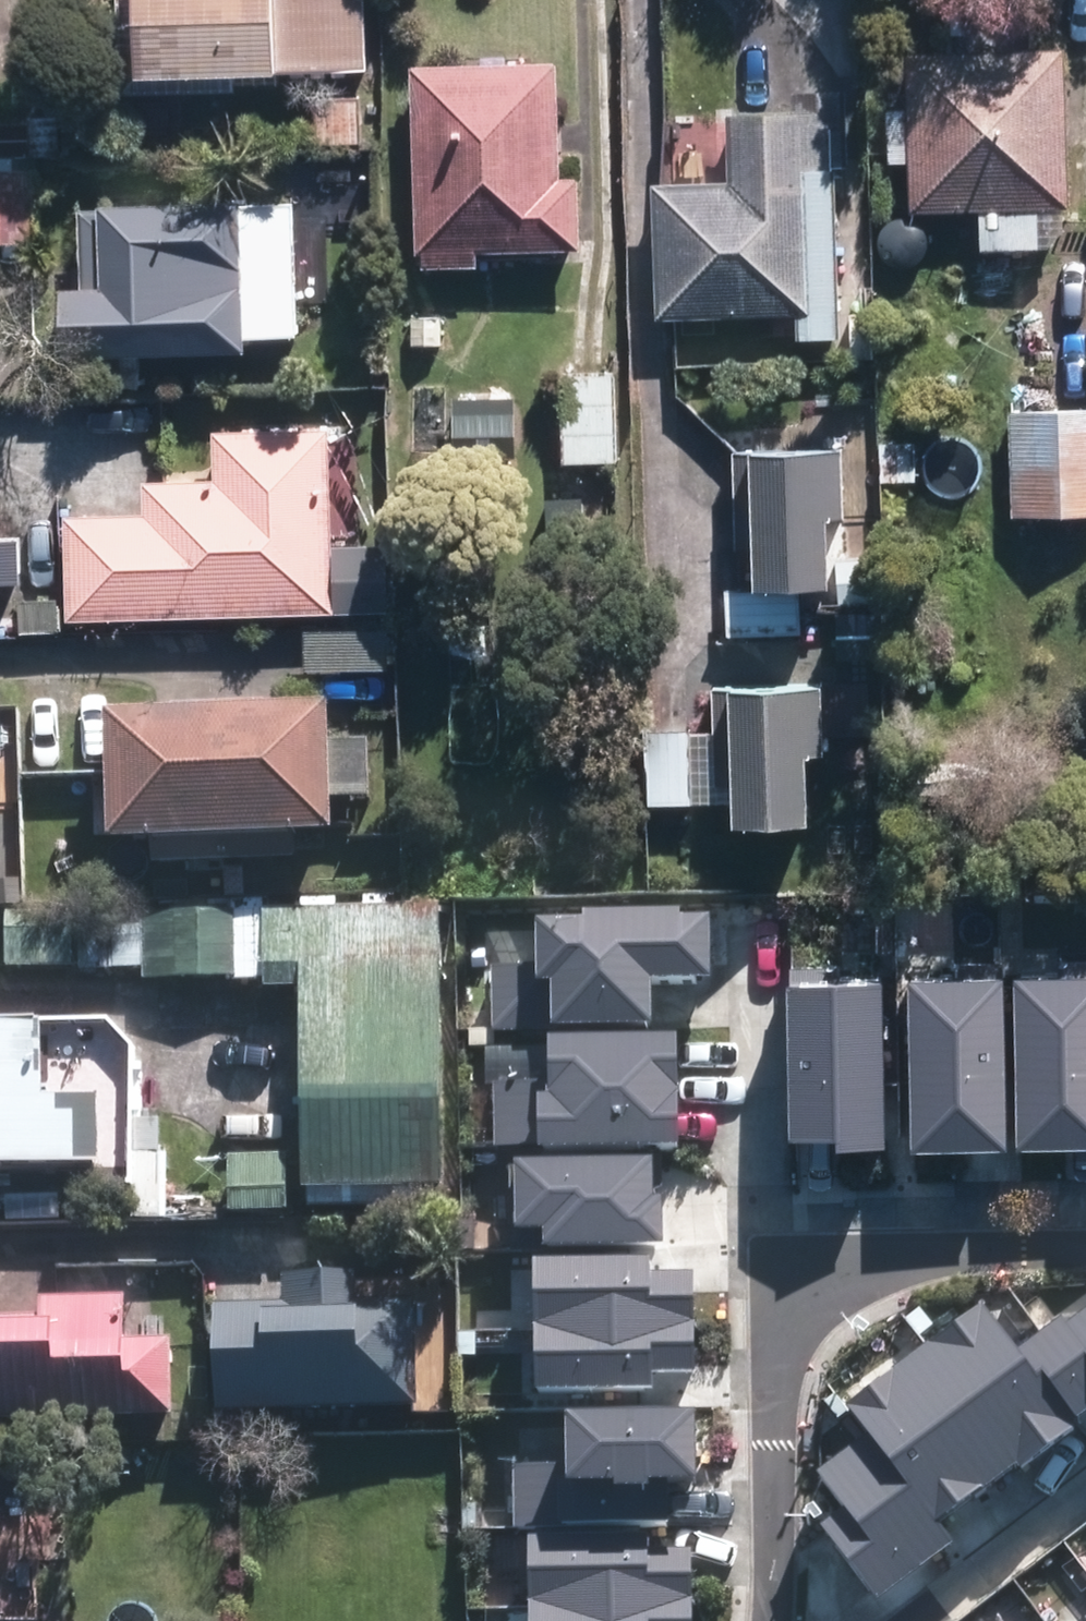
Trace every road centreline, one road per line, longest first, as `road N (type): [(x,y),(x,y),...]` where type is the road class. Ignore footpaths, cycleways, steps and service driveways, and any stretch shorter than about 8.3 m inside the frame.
road 1 (residential): [(771,1620),(779,1377),(796,1308),(846,1264),(880,1256),(1085,1252)]
road 2 (residential): [(914,1620),(1085,1493)]

